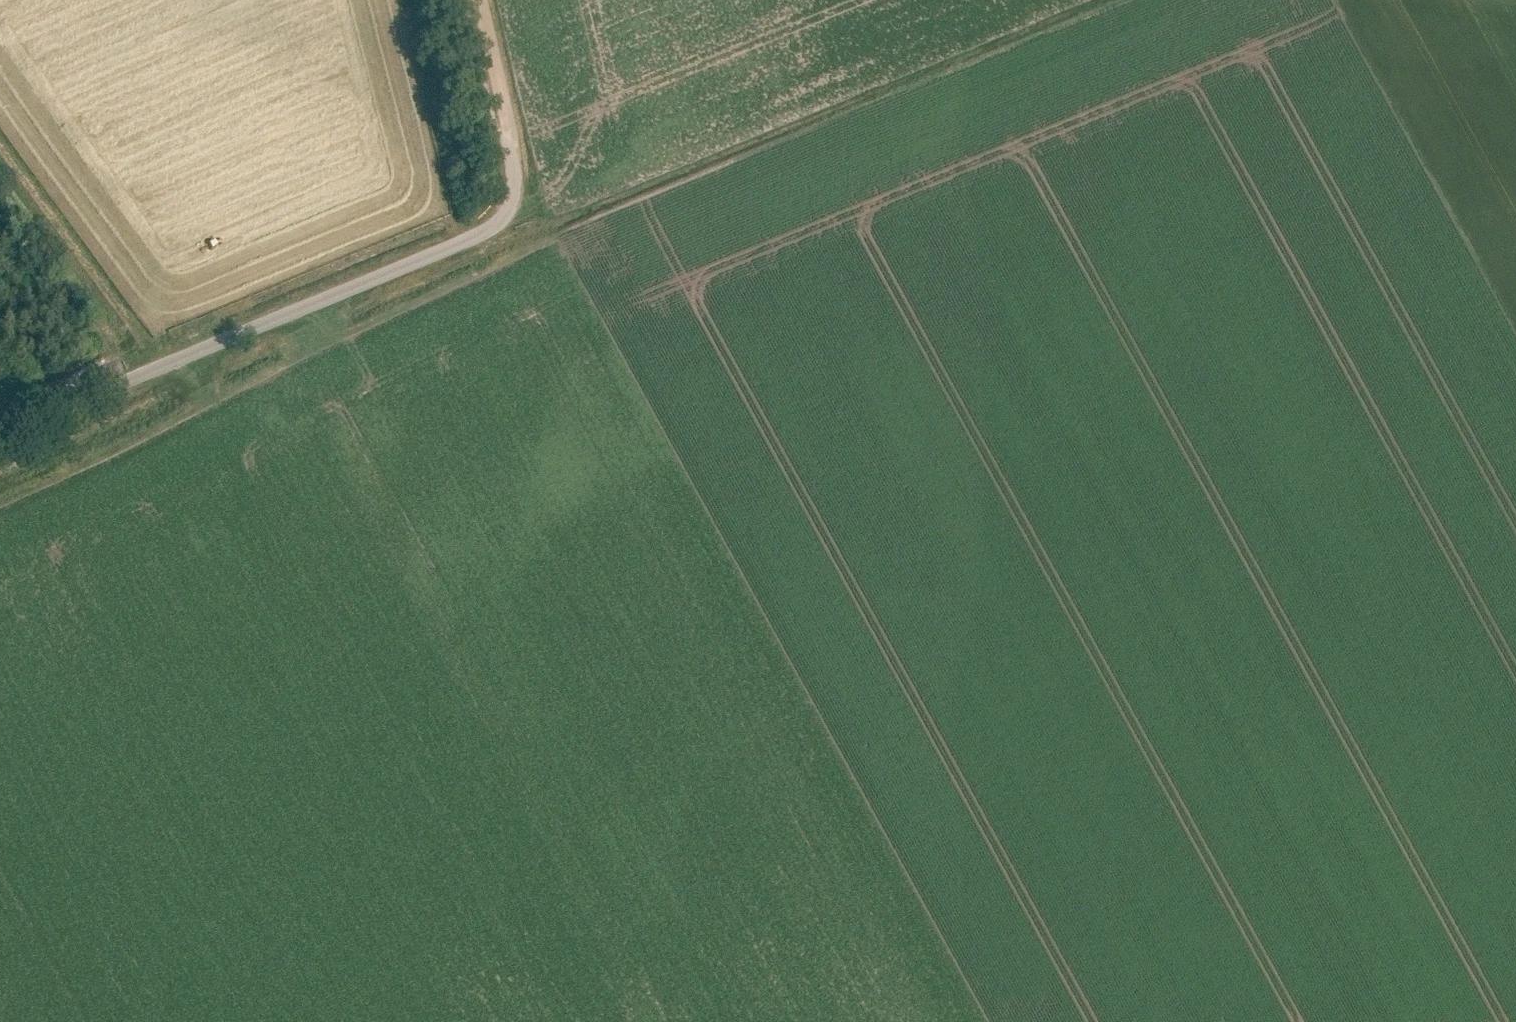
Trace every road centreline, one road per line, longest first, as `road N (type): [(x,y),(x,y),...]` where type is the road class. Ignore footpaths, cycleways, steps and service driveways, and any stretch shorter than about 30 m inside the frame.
road 1 (unclassified): [(0,443),(494,229),(512,202),(508,136)]
road 2 (track): [(477,0),(508,136)]

